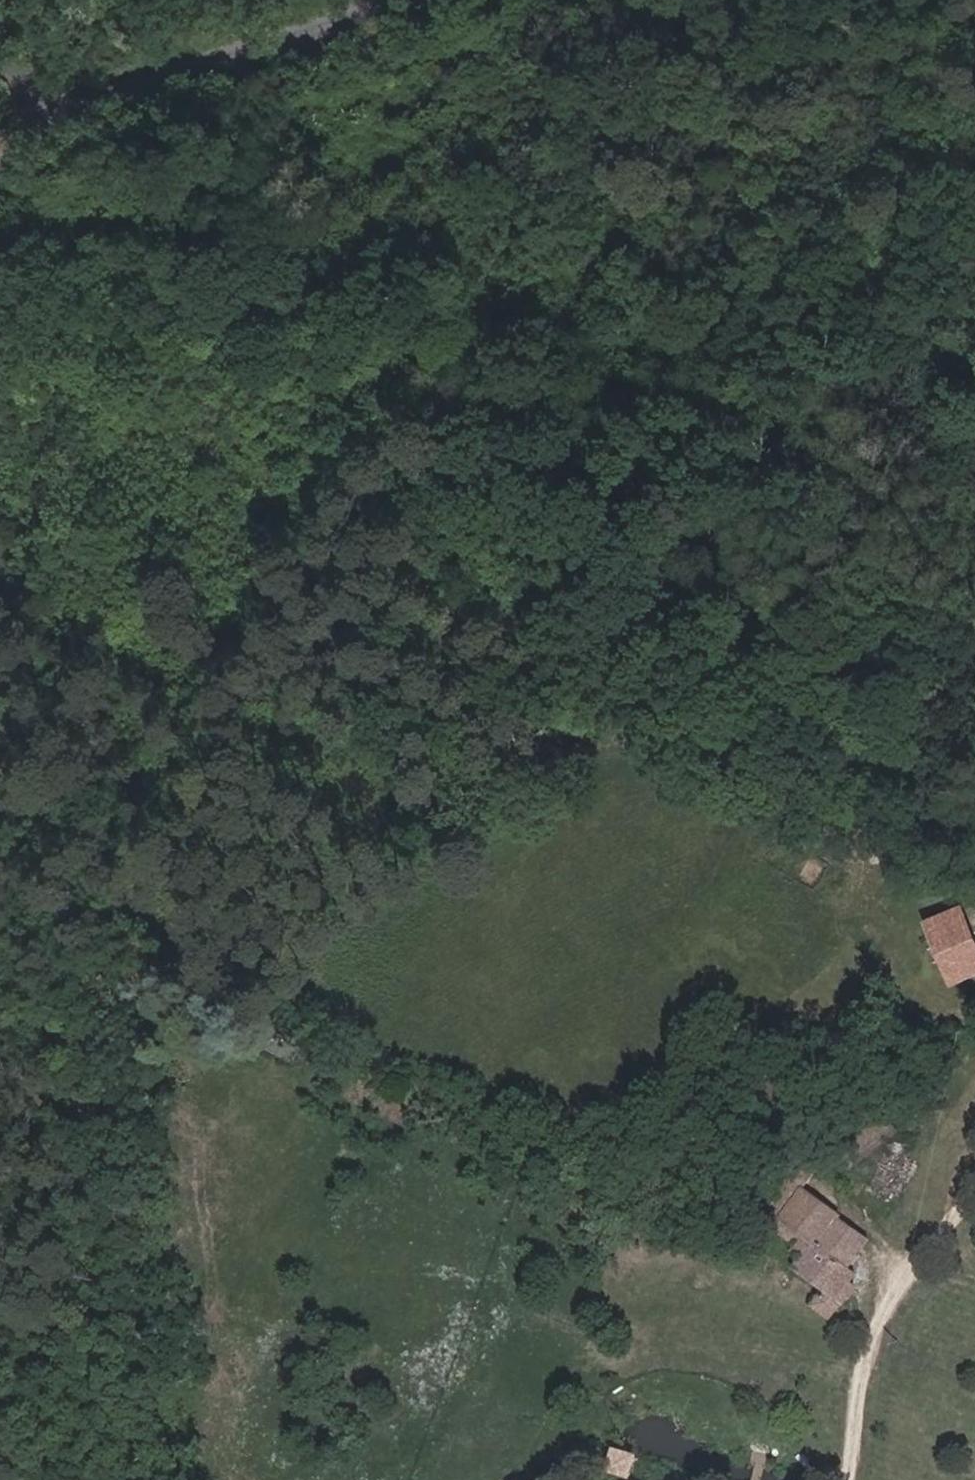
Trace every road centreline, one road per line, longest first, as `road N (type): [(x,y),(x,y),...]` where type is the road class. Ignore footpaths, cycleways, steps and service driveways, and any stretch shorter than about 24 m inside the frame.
road 1 (unclassified): [(38,128),(377,0)]

